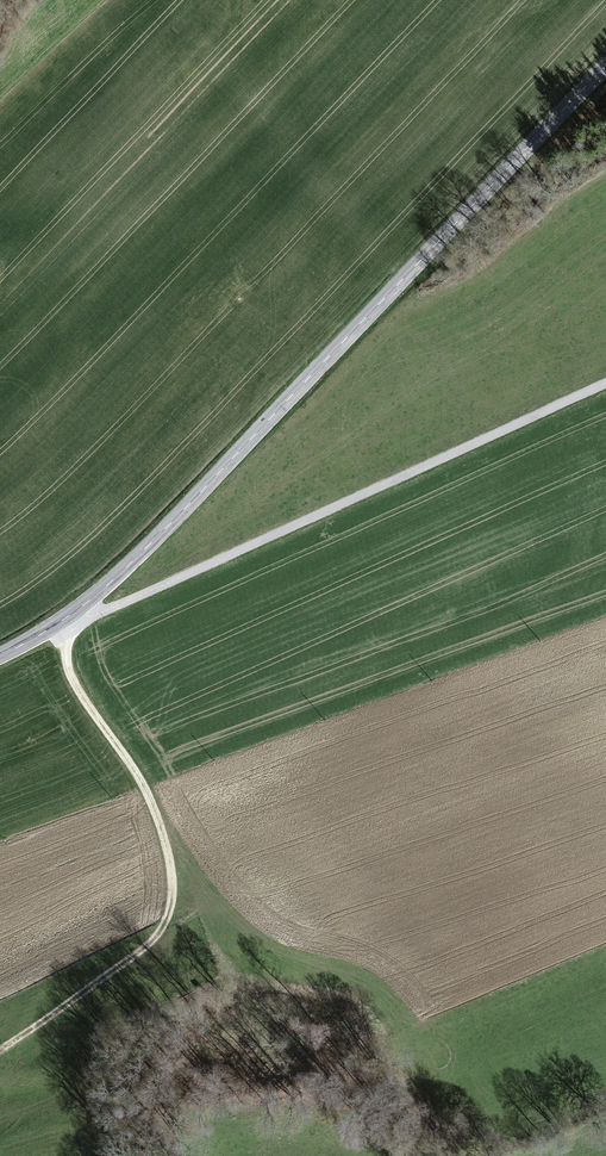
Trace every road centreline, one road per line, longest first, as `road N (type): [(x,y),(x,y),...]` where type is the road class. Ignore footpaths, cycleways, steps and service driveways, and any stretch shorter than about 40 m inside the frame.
road 1 (secondary): [(59,624),(148,546),(605,66)]
road 2 (unclassified): [(59,624),(100,615),(605,384)]
road 3 (track): [(0,1051),(167,928),(173,887),(146,796),(79,694),(59,624)]

